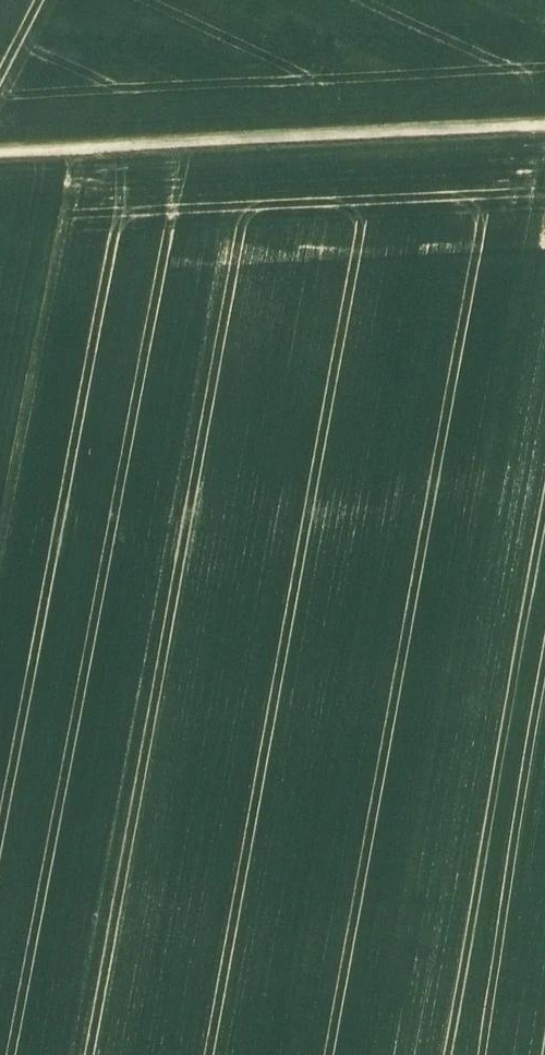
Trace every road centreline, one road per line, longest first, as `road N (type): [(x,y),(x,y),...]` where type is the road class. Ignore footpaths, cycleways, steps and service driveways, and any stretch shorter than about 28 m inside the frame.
road 1 (track): [(544,119),(0,148)]

